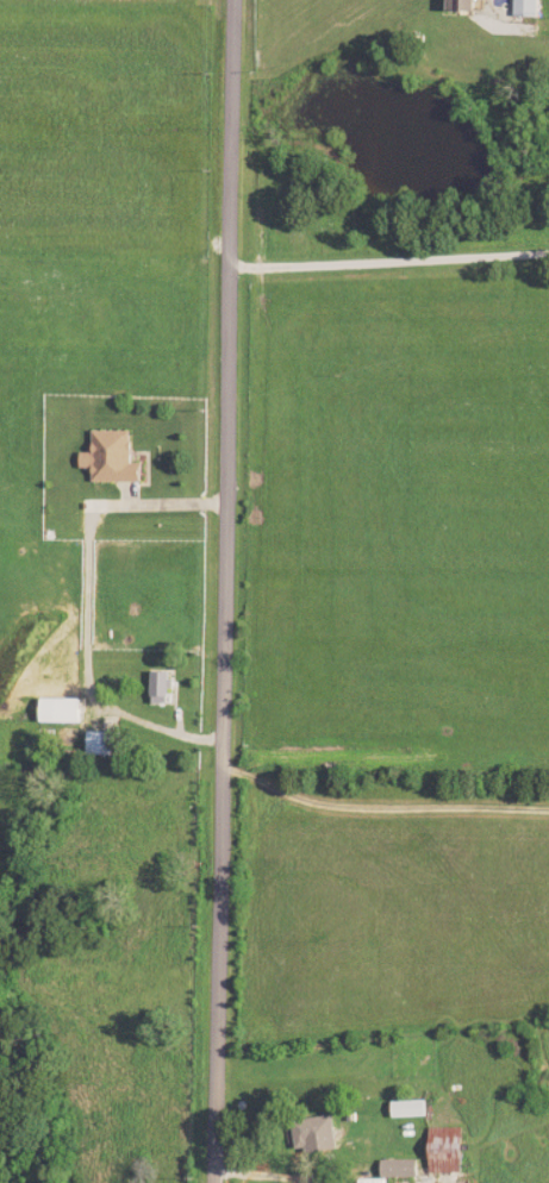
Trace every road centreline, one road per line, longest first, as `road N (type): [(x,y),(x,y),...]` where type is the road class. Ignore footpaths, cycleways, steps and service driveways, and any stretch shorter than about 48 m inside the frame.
road 1 (residential): [(207,1182),(227,739),(229,0)]
road 2 (residential): [(226,268),(295,271),(548,254)]
road 3 (residential): [(207,1175),(329,1182),(356,1169),(368,1122)]
road 4 (residential): [(101,714),(138,728),(227,739)]

